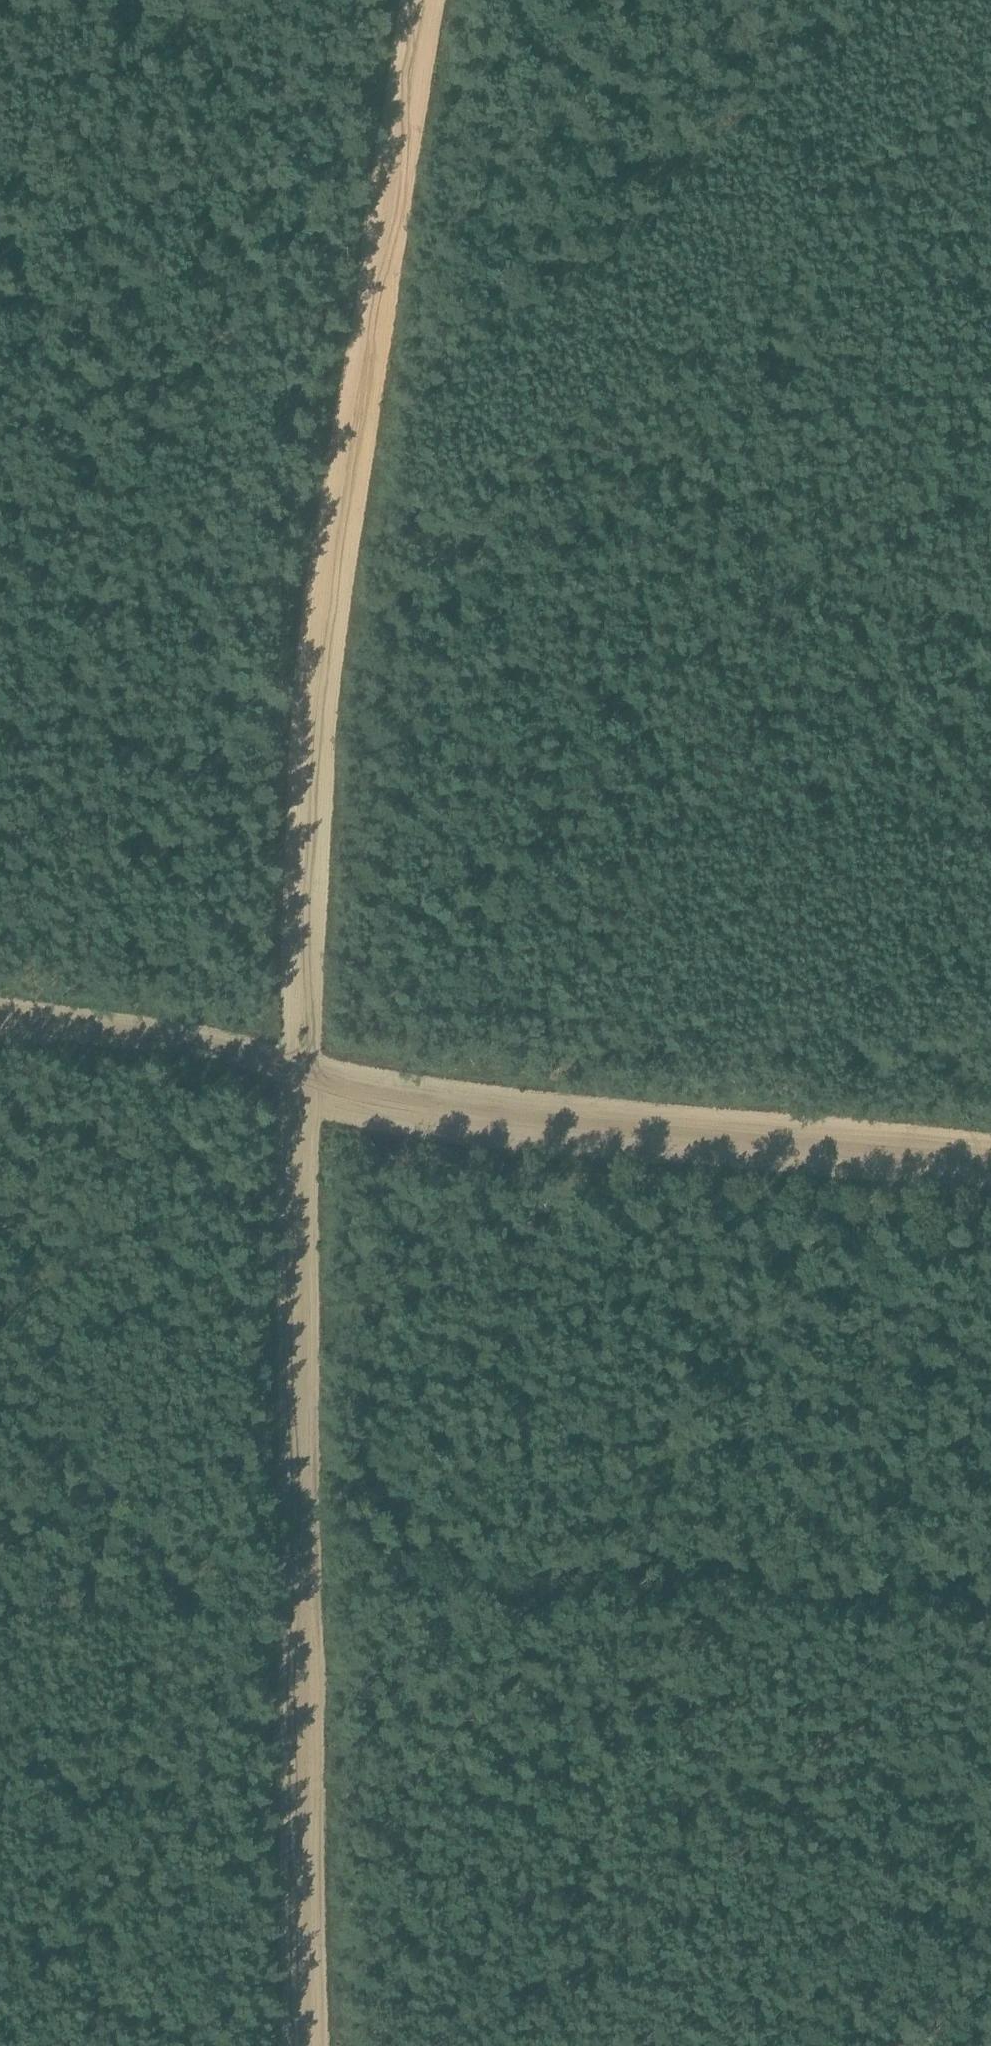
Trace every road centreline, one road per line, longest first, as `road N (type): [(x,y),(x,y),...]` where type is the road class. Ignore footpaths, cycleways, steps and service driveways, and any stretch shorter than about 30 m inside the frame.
road 1 (track): [(426,0),(321,673),(299,1068),(312,2045)]
road 2 (track): [(0,1019),(270,1061),(530,1118),(990,1167)]

